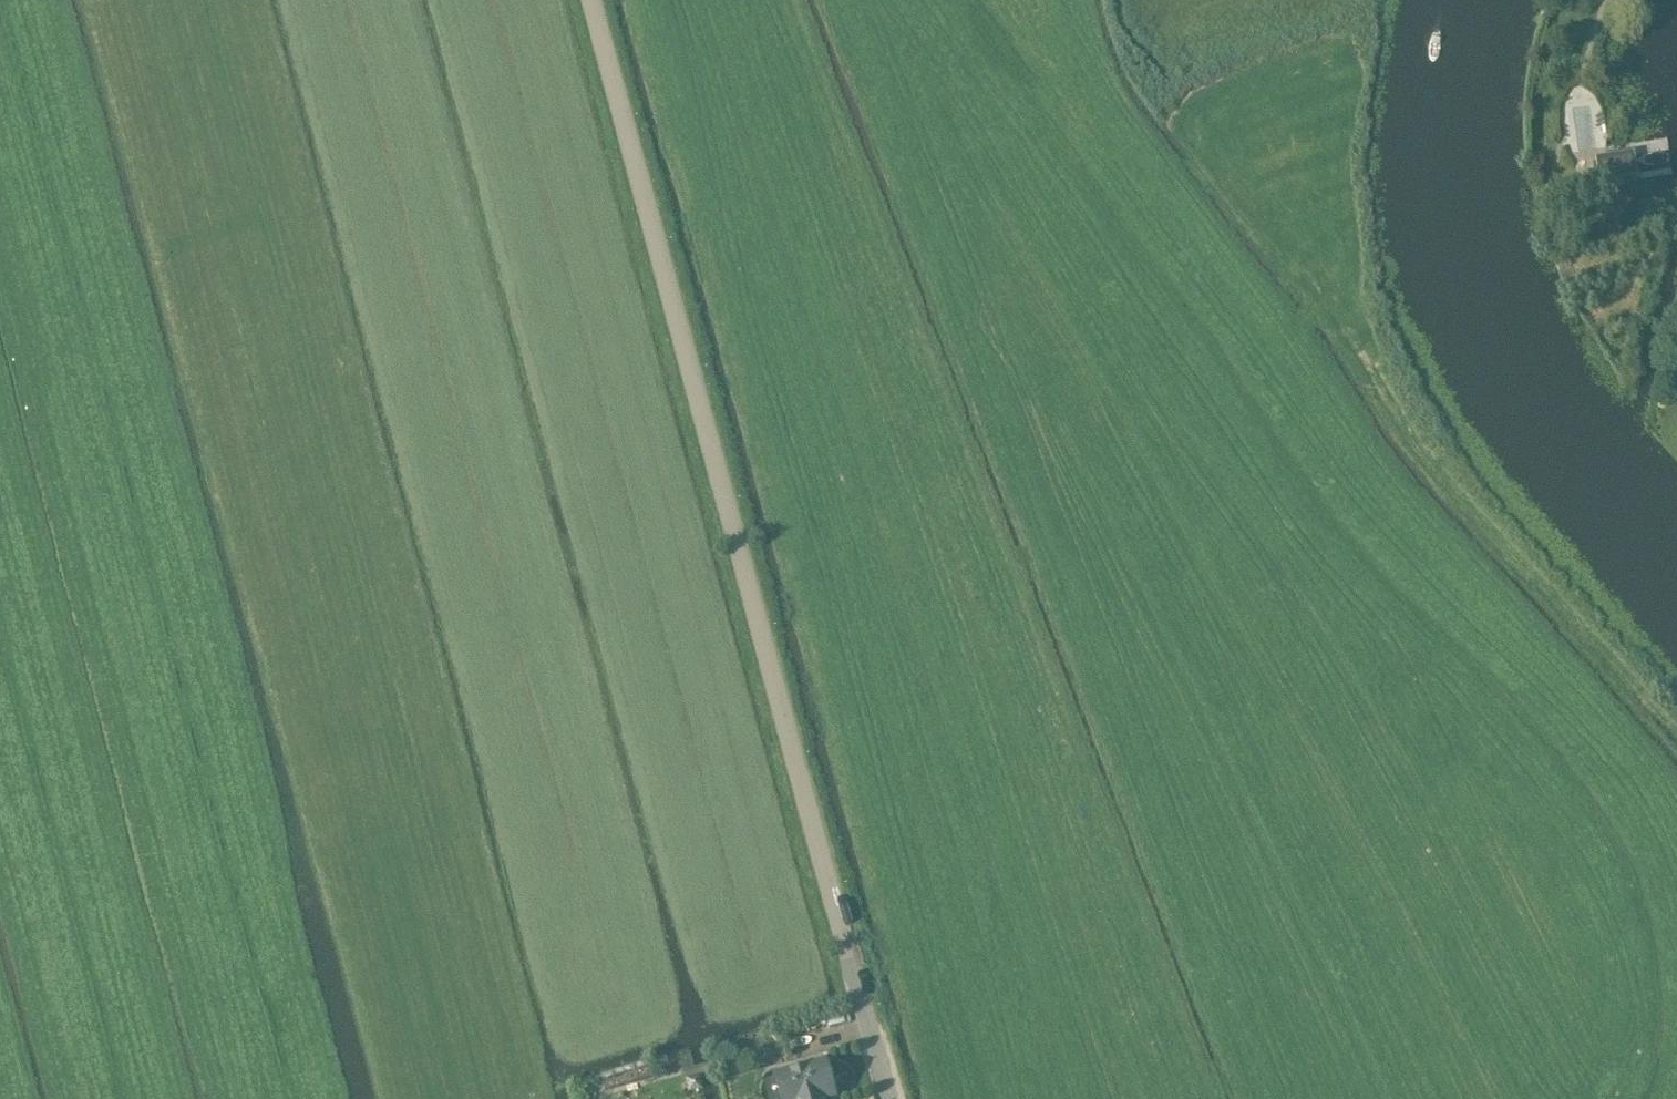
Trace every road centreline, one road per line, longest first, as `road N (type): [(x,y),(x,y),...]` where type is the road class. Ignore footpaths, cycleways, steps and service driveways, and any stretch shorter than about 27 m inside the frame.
road 1 (tertiary): [(887,1098),(589,0)]

